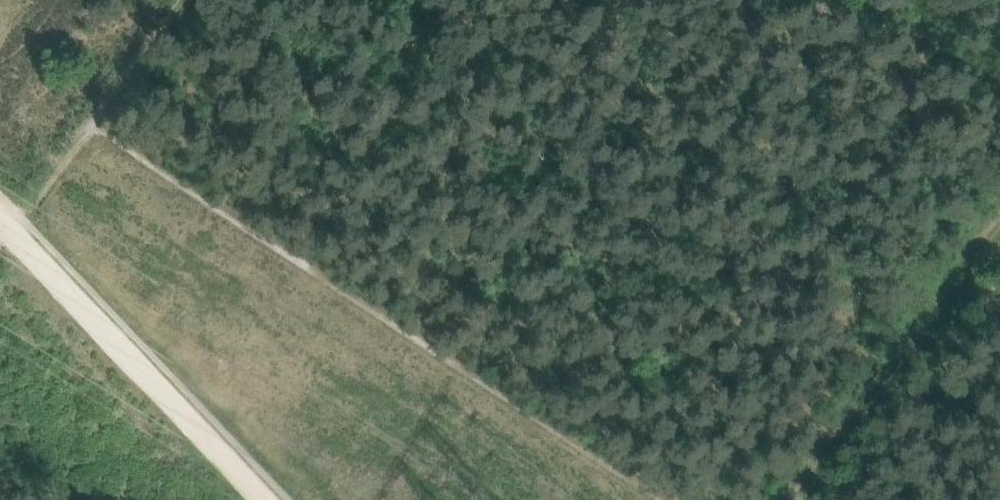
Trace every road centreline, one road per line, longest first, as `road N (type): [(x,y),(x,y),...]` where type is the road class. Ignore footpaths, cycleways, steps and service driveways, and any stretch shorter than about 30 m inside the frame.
road 1 (track): [(0,215),(274,499)]
road 2 (track): [(786,499),(999,195)]

